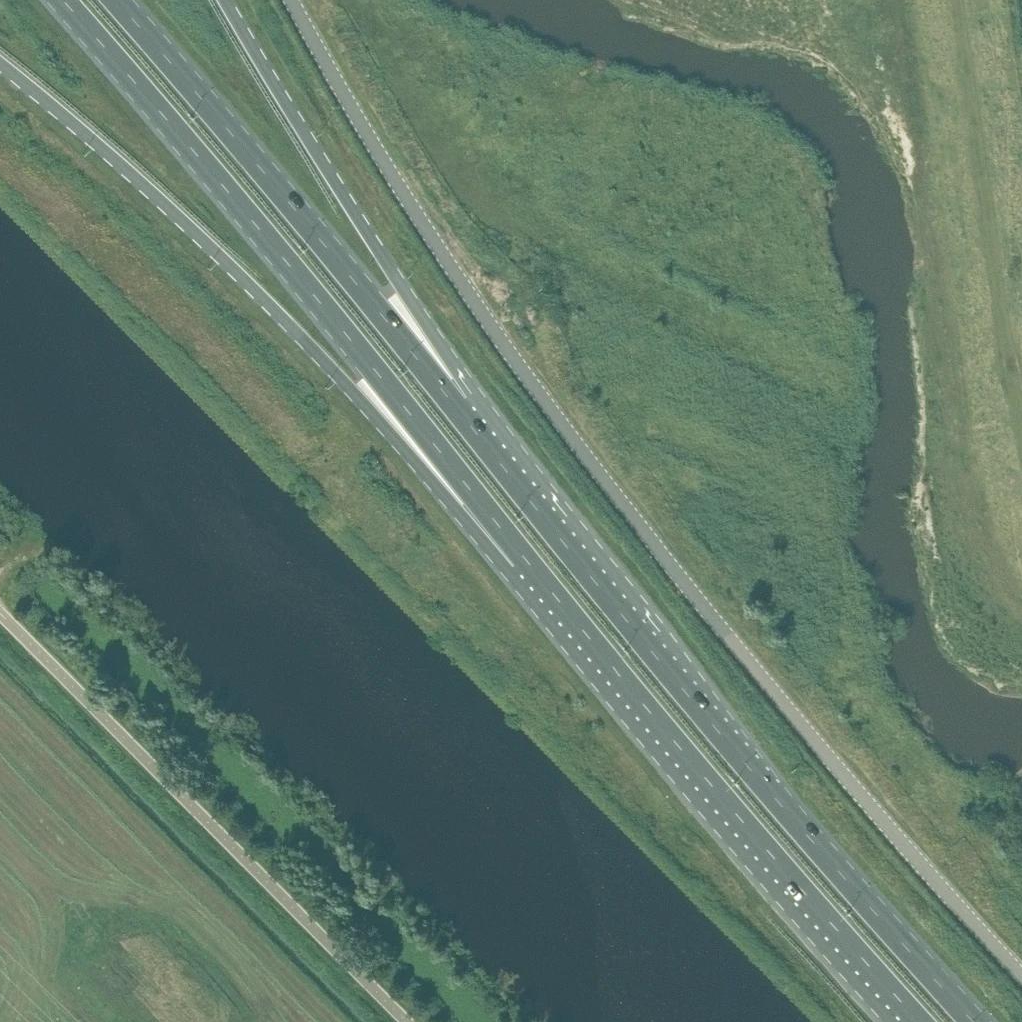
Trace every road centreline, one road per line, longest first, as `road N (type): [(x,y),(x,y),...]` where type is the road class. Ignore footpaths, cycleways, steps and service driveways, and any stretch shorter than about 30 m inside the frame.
road 1 (unclassified): [(1021,960),(759,669),(525,377),(447,268),(298,0)]
road 2 (trunk): [(981,1021),(745,761),(458,408)]
road 3 (trunk): [(481,507),(760,845),(922,1021)]
road 4 (trunk): [(61,0),(183,137),(481,507)]
road 5 (trunk): [(0,63),(151,192),(481,507)]
road 6 (unclassified): [(0,611),(410,1021)]
road 7 (trunk): [(458,408),(115,0)]
road 8 (trunk): [(458,408),(223,0)]

